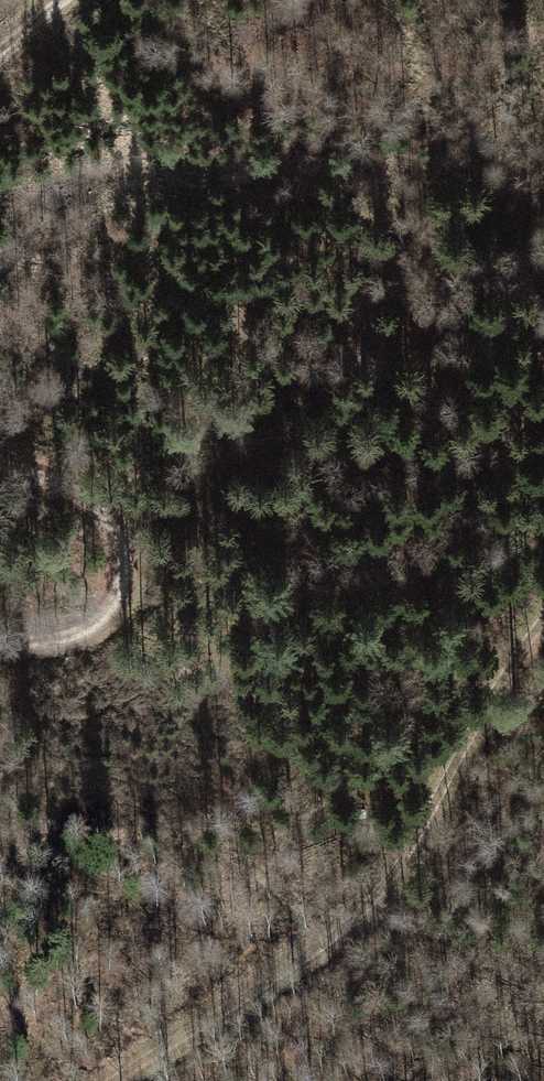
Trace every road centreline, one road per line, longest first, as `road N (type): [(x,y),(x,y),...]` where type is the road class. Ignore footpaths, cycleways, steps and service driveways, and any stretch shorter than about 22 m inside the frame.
road 1 (track): [(543,607),(471,706),(394,854),(320,929),(105,1080)]
road 2 (track): [(0,466),(70,483),(122,530),(129,578),(116,612),(87,634),(0,644)]

